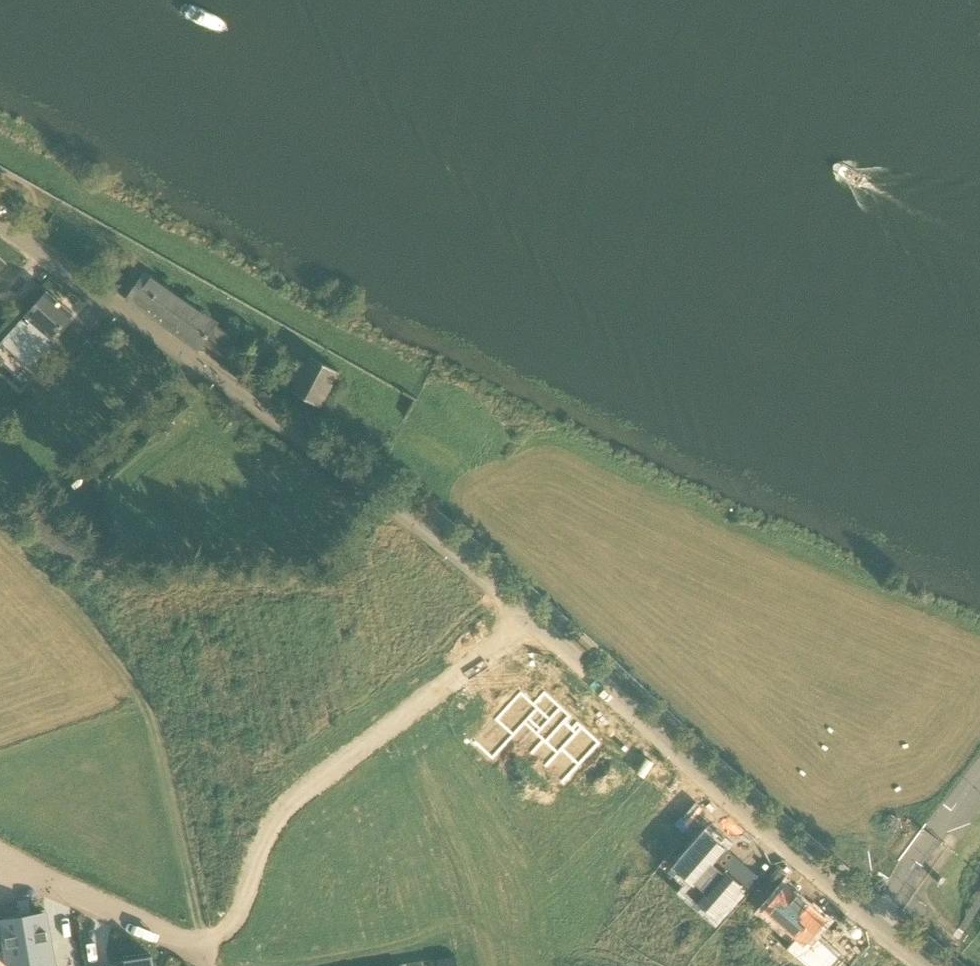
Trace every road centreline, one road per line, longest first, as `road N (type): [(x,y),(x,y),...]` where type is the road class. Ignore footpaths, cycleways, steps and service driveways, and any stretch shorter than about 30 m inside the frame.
road 1 (tertiary): [(520,615),(357,476),(0,224)]
road 2 (residential): [(520,615),(204,958),(63,886)]
road 3 (tertiary): [(929,965),(520,615)]

